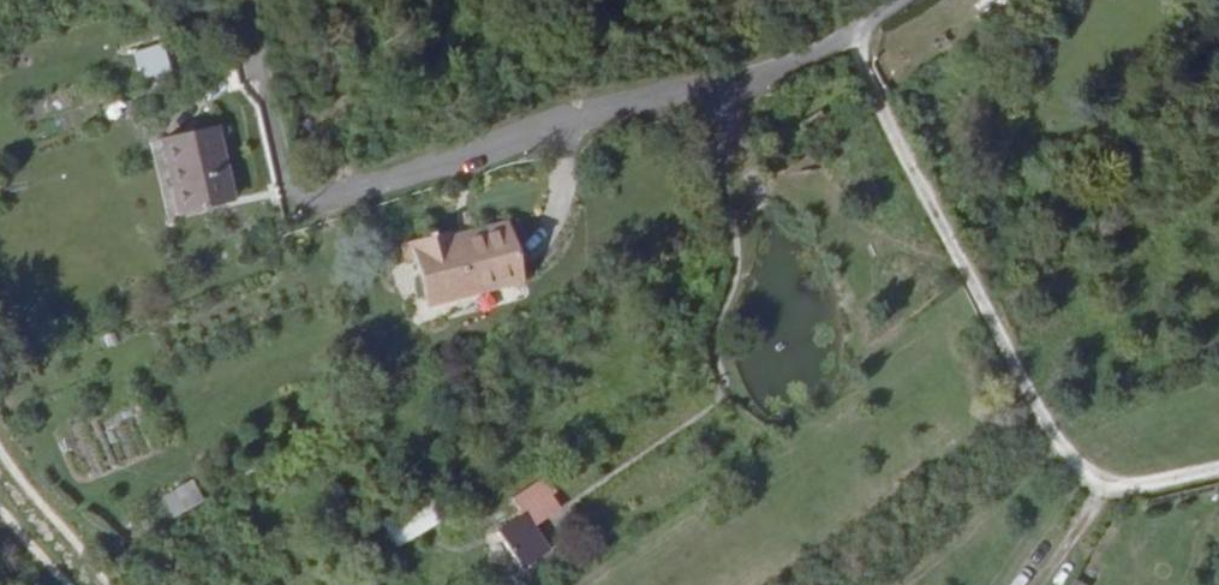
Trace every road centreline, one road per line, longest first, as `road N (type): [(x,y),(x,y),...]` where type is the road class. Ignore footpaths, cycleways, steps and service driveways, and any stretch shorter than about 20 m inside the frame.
road 1 (track): [(1218,468),(1134,491),(1098,484),(1050,434),(843,37)]
road 2 (residential): [(294,208),(550,124),(752,74),(843,37),(896,0)]
road 3 (track): [(1036,584),(1094,513),(1098,484)]

